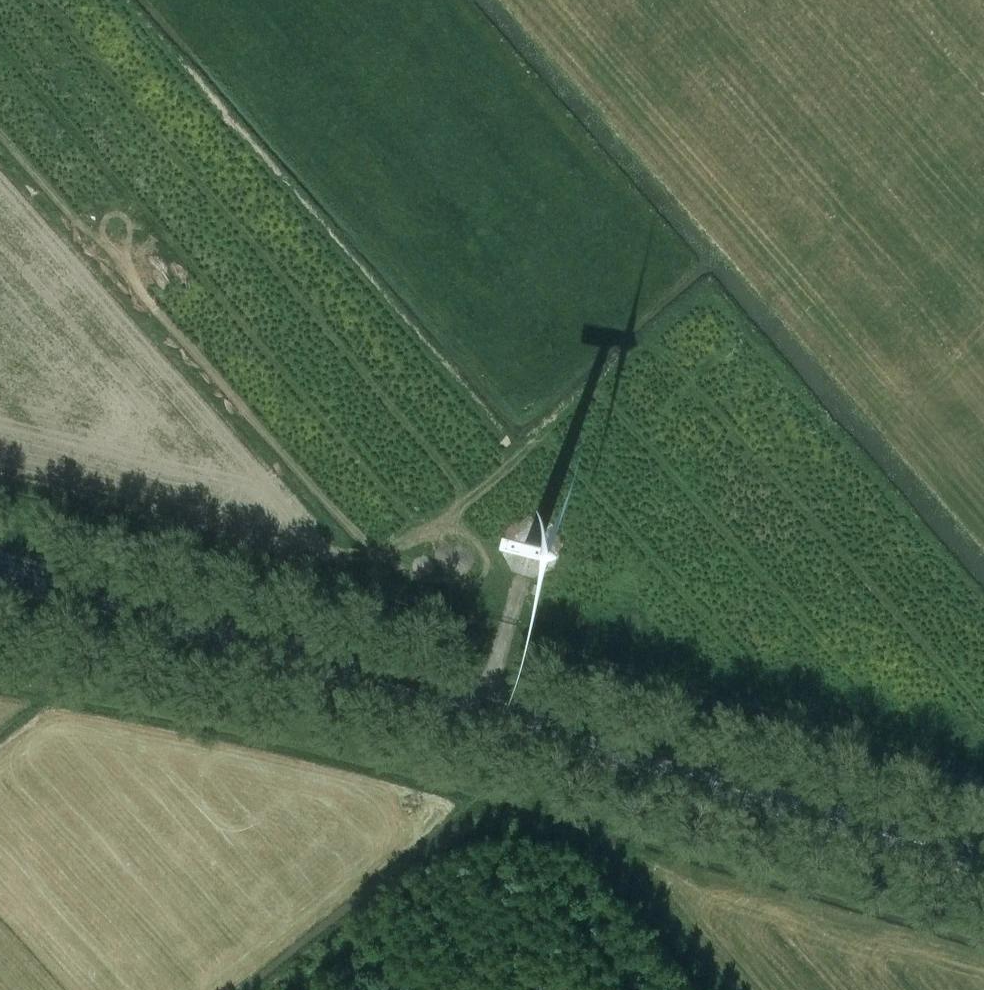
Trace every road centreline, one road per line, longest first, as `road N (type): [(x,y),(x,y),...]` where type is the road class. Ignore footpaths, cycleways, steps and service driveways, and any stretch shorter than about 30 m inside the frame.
road 1 (primary): [(983,856),(0,567)]

